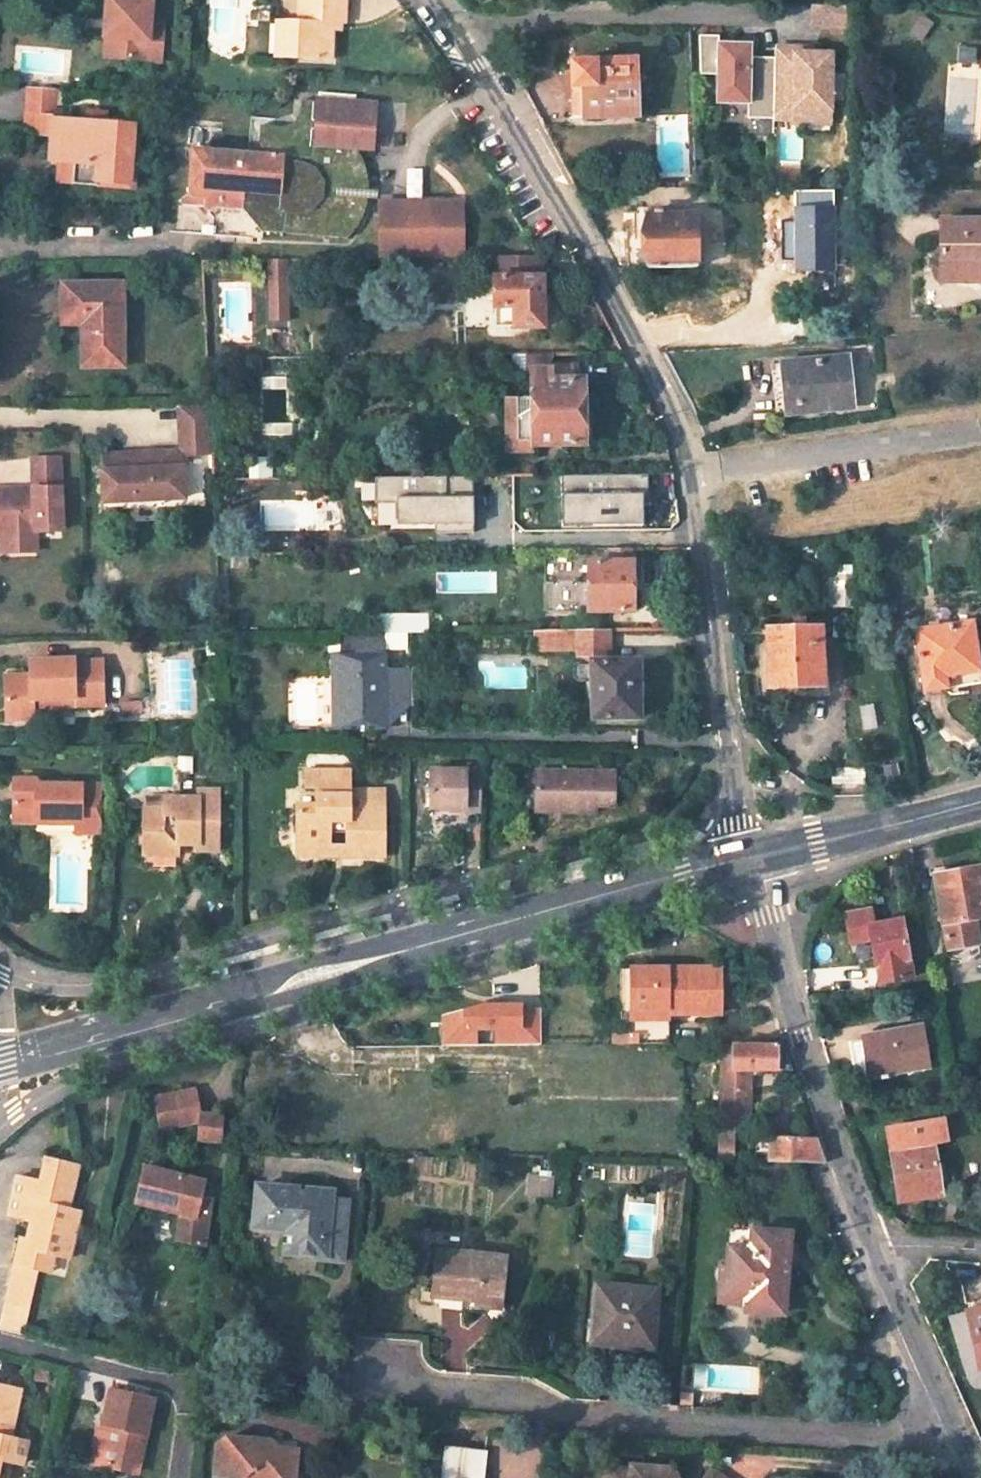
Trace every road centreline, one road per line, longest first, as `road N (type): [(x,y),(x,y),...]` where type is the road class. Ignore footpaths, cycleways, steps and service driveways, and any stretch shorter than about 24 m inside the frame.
road 1 (tertiary): [(0,1063),(750,858)]
road 2 (residential): [(344,1395),(960,1440)]
road 3 (secondary): [(453,33),(665,392),(693,473)]
road 4 (unclassified): [(750,858),(875,1247)]
road 5 (secondary): [(693,473),(737,836),(750,858)]
road 6 (residential): [(453,33),(540,16),(745,18)]
road 7 (unclassified): [(693,473),(980,428)]
road 8 (secondary): [(750,858),(980,801)]
road 9 (unclassified): [(875,1247),(960,1440)]

